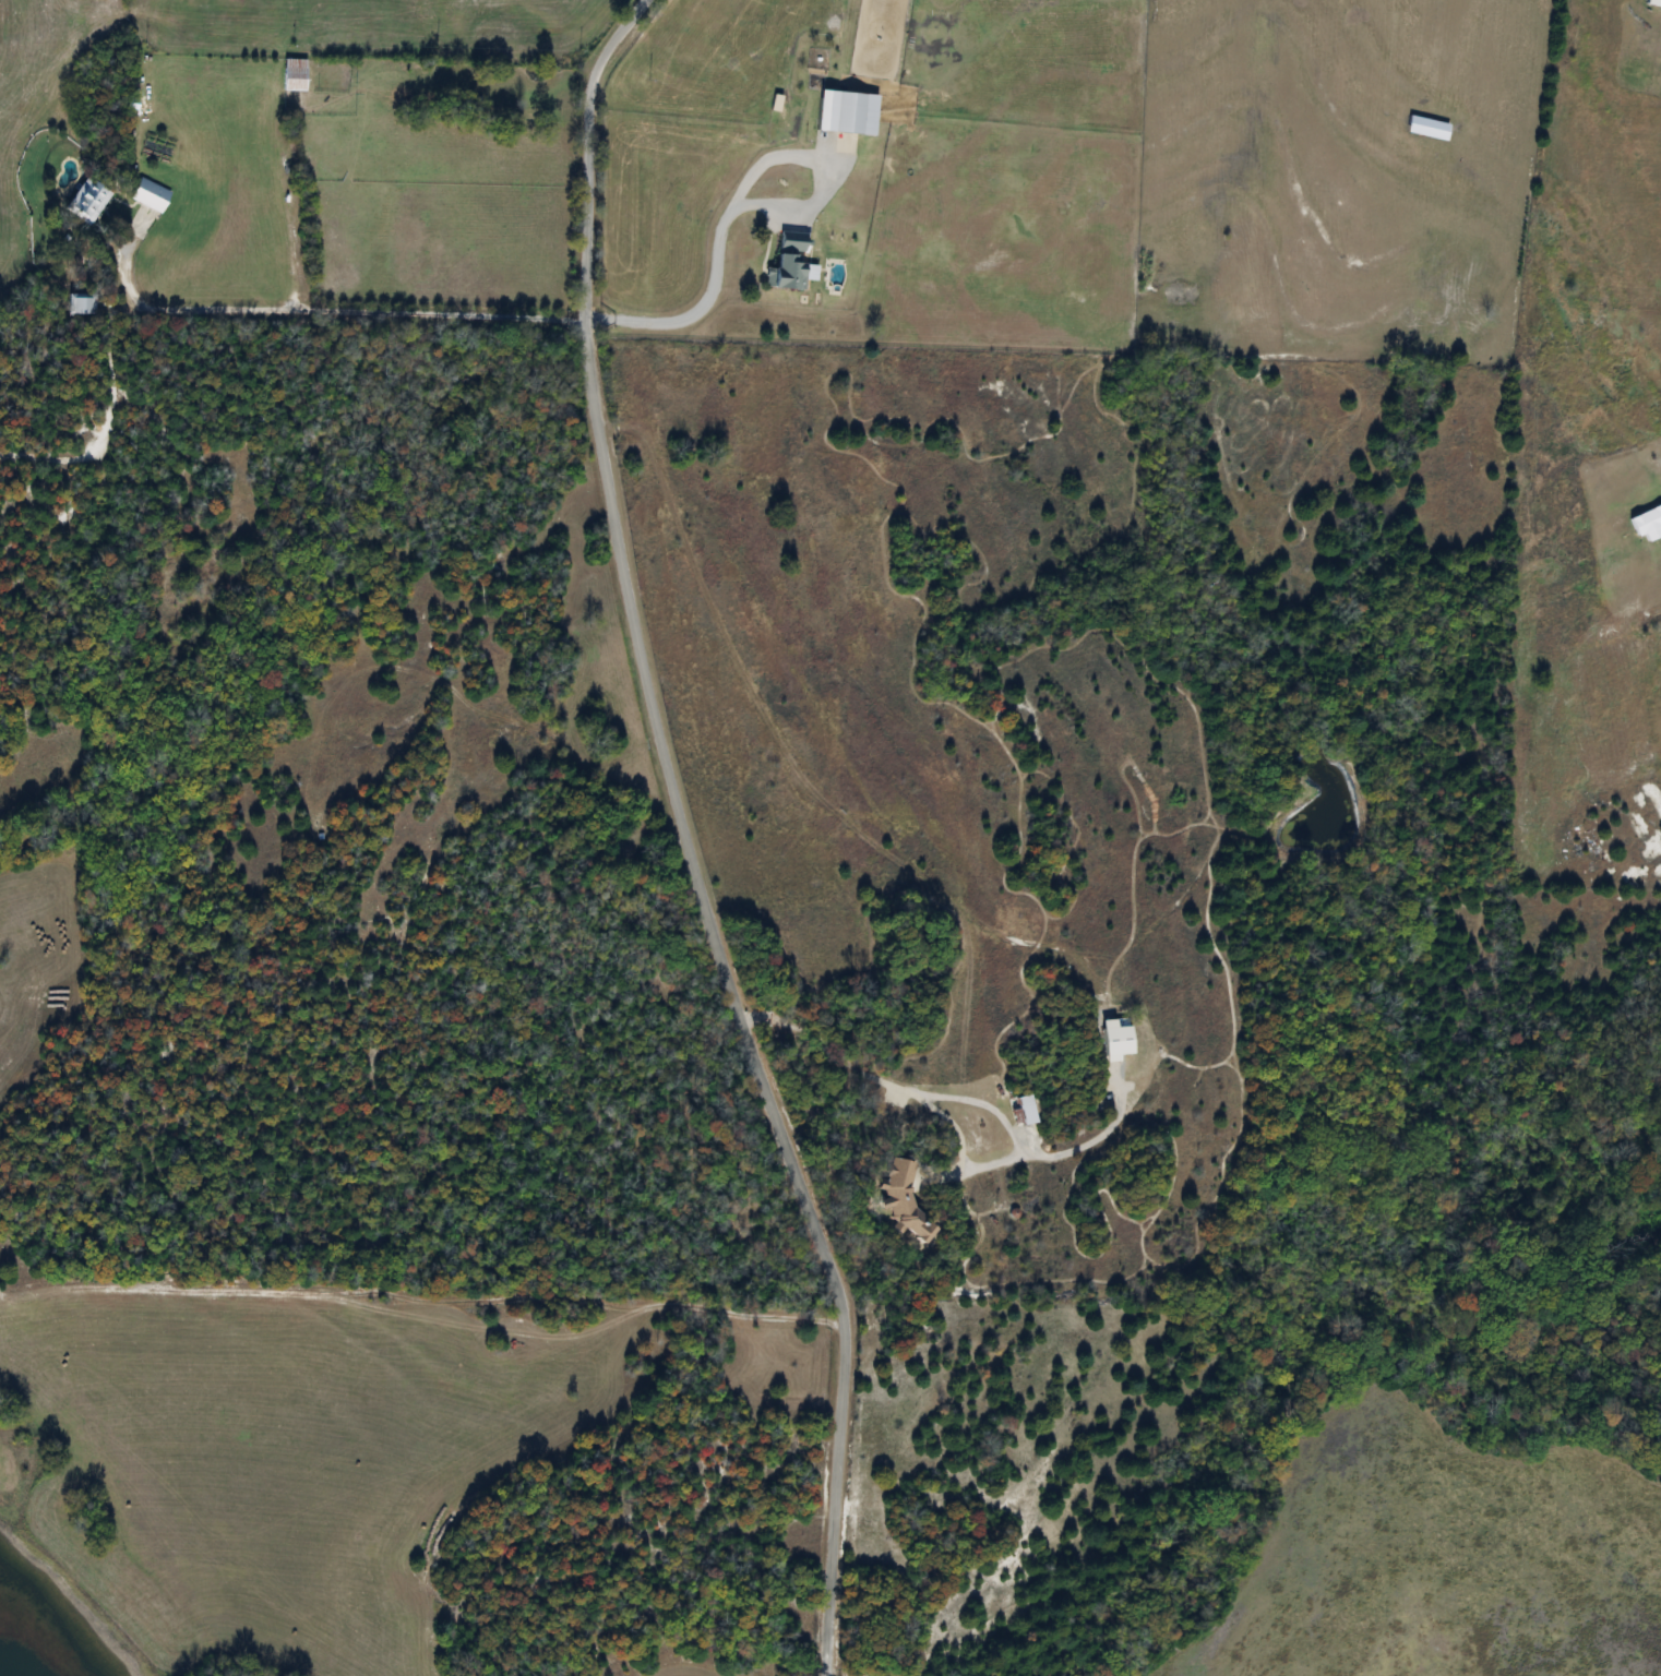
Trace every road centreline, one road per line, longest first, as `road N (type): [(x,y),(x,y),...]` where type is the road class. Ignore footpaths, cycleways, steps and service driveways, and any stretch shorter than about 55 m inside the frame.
road 1 (residential): [(825,1675),(843,1310),(695,886),(644,682),(587,359),(591,81),(646,0)]

